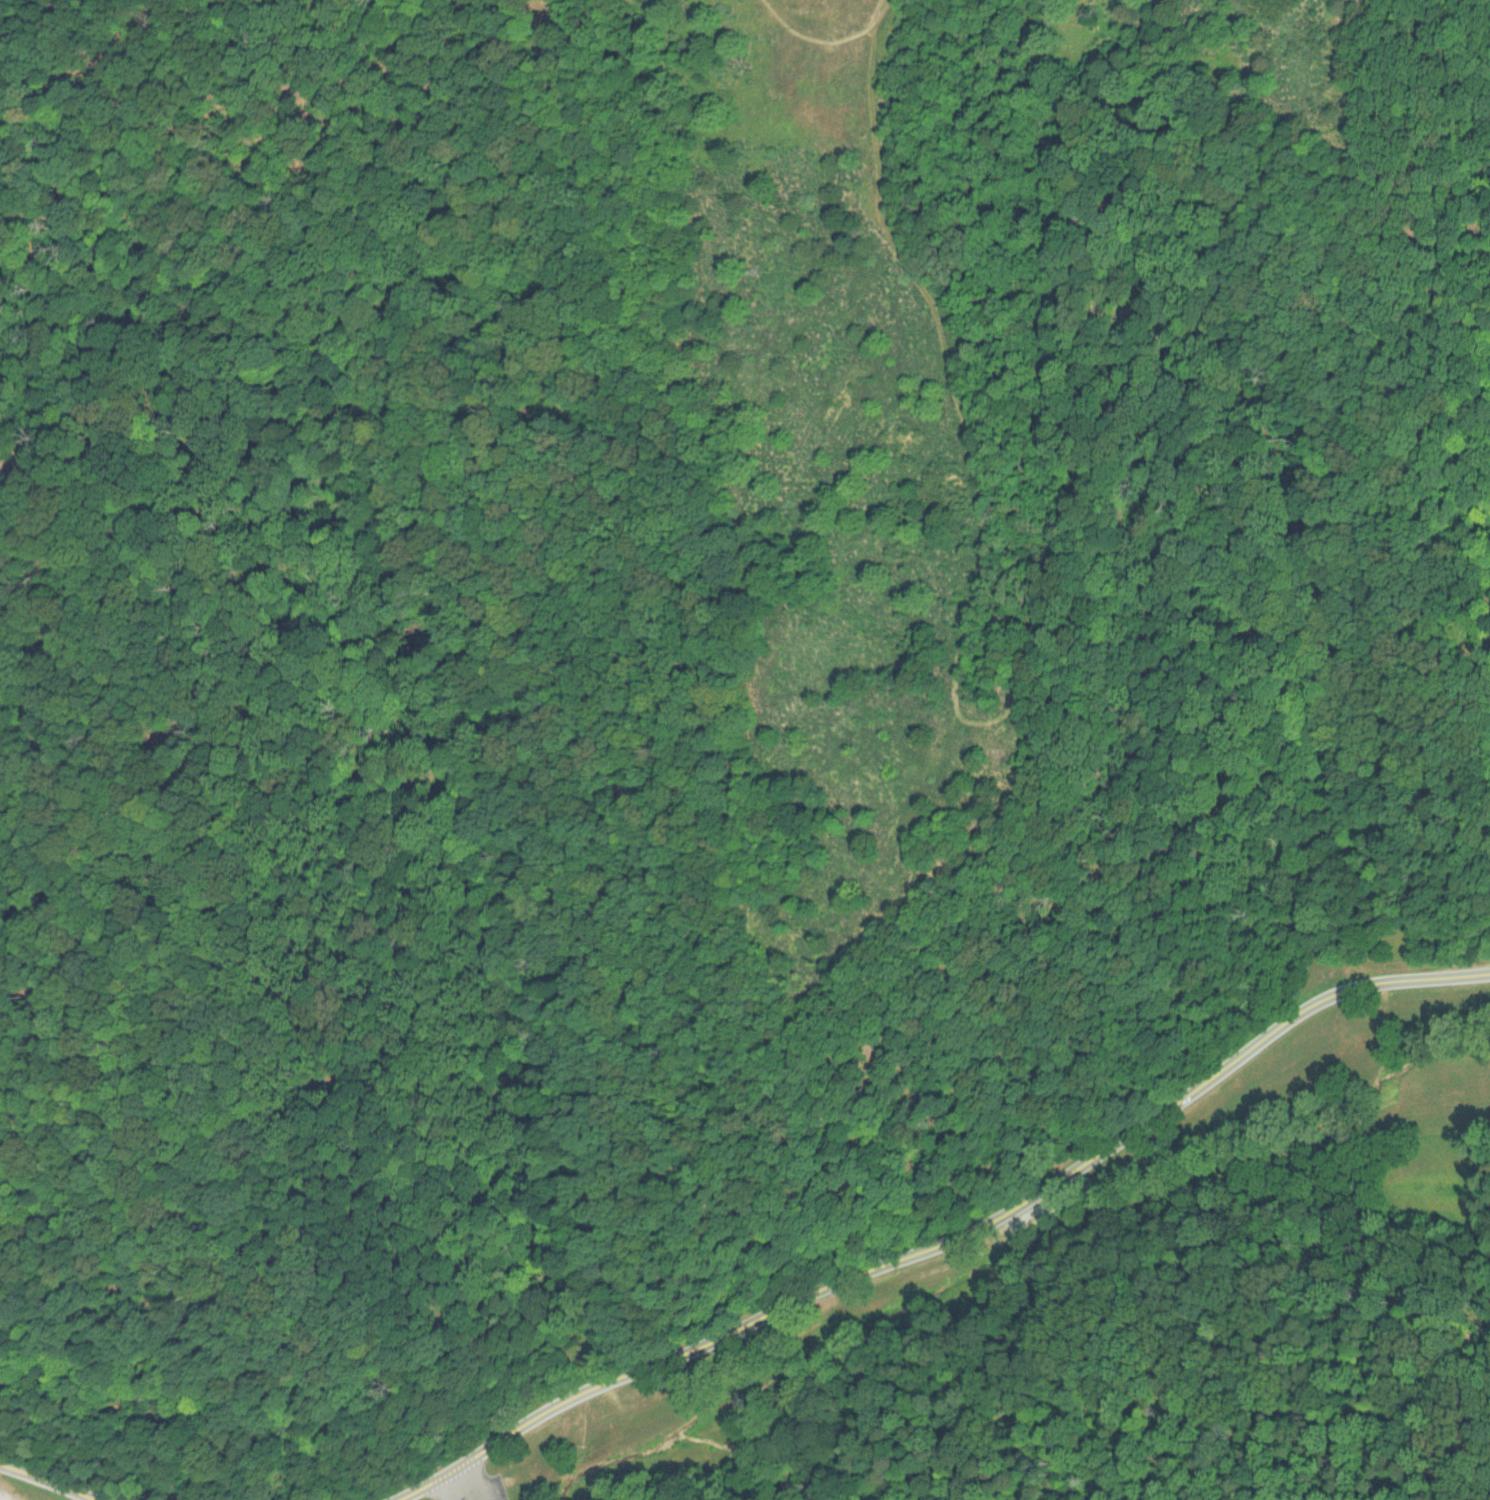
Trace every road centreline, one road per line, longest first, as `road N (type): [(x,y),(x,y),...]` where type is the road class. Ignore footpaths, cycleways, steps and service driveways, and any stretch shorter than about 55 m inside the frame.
road 1 (tertiary): [(1489,969),(1358,980),(1267,1026),(1166,1111),(1005,1214),(590,1382),(382,1499)]

